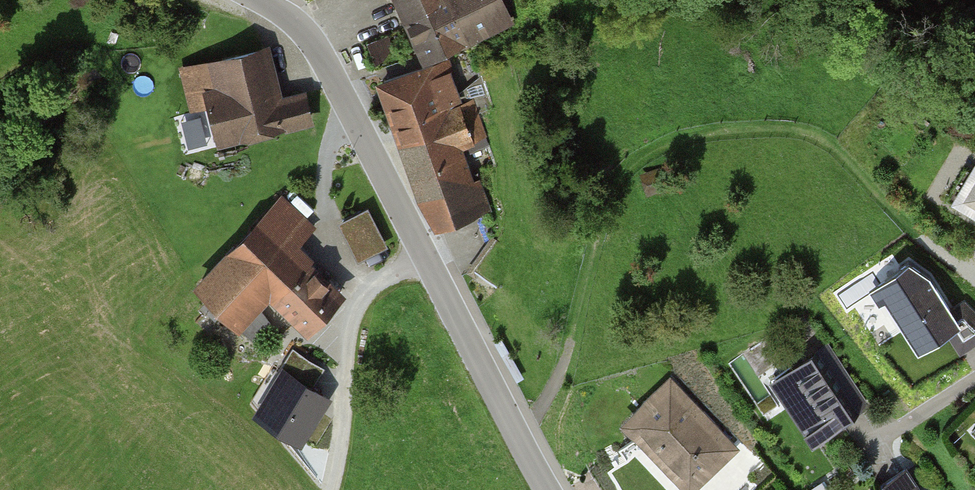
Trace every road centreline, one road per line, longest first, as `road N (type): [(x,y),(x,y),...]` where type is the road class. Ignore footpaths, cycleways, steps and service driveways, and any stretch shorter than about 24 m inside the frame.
road 1 (residential): [(547,489),(320,54),(260,0)]
road 2 (track): [(425,259),(385,277),(362,301),(350,335),(331,489)]

